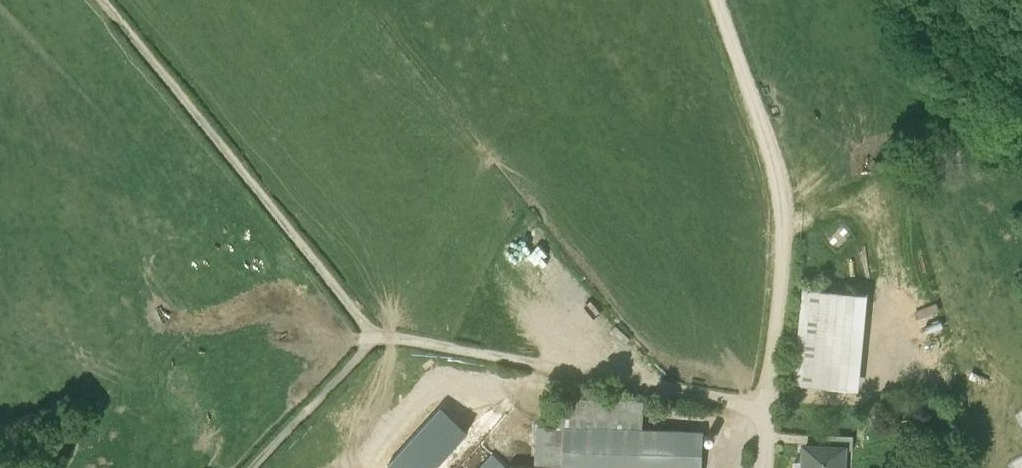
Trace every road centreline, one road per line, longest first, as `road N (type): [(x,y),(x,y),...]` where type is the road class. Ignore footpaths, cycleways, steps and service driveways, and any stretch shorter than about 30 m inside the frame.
road 1 (track): [(247,467),(371,336),(103,0)]
road 2 (track): [(765,410),(780,213),(770,157),(717,0)]
road 3 (track): [(765,410),(371,336)]

